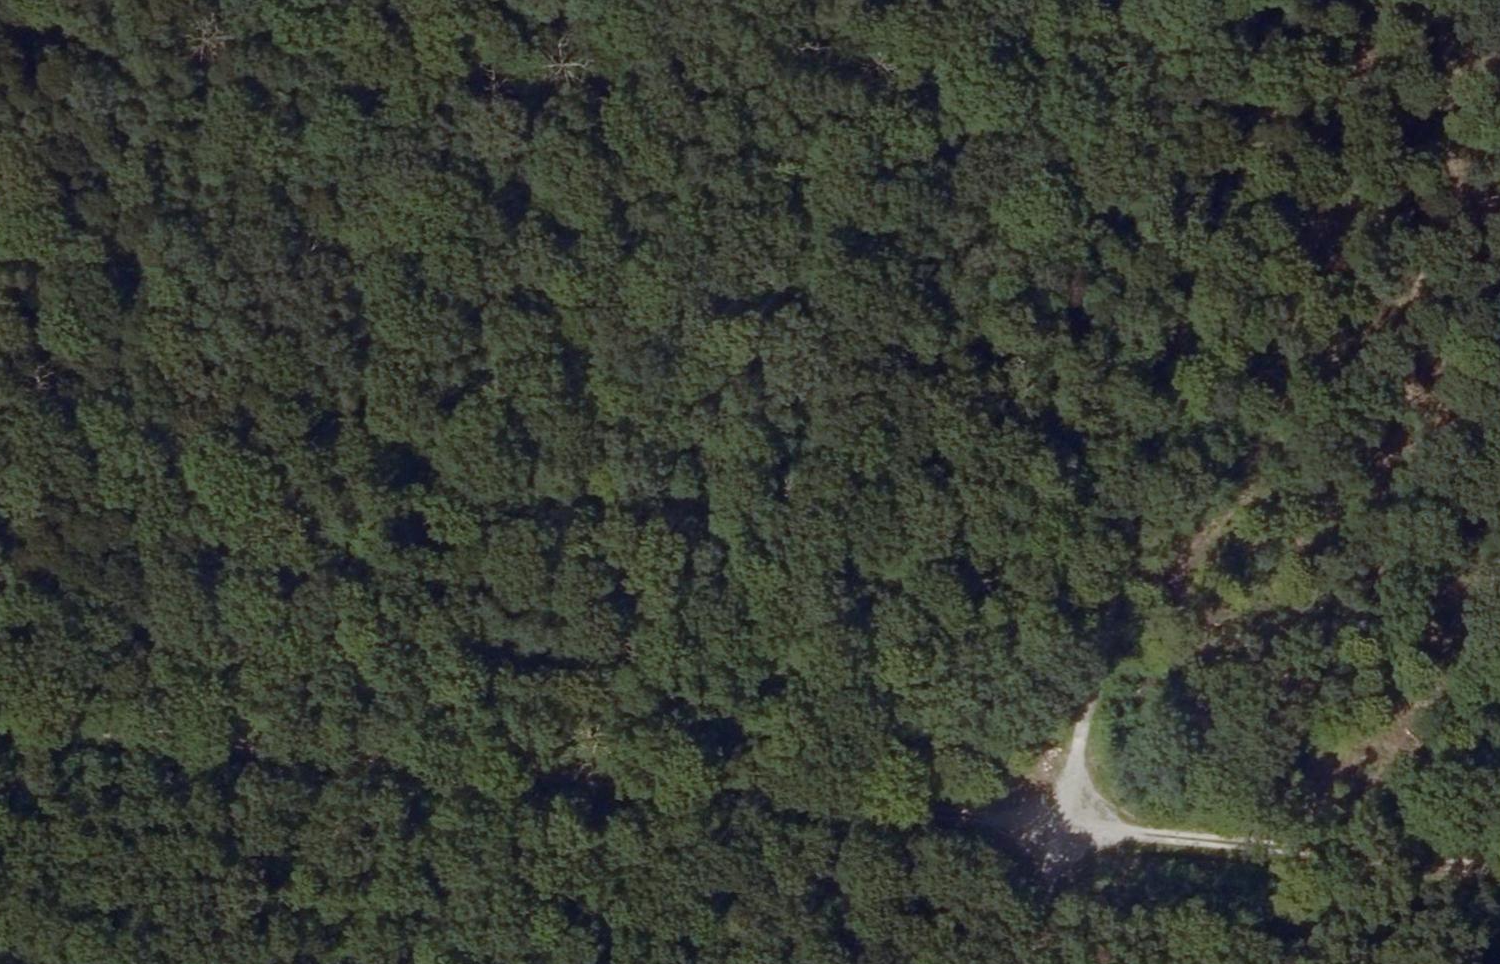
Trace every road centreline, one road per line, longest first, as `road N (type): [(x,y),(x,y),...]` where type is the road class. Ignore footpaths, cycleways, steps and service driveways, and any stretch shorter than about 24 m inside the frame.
road 1 (track): [(1051,832),(898,809),(0,737)]
road 2 (track): [(1051,832),(1254,0)]
road 3 (track): [(1499,865),(1051,832)]
road 4 (track): [(1020,963),(1051,832)]

